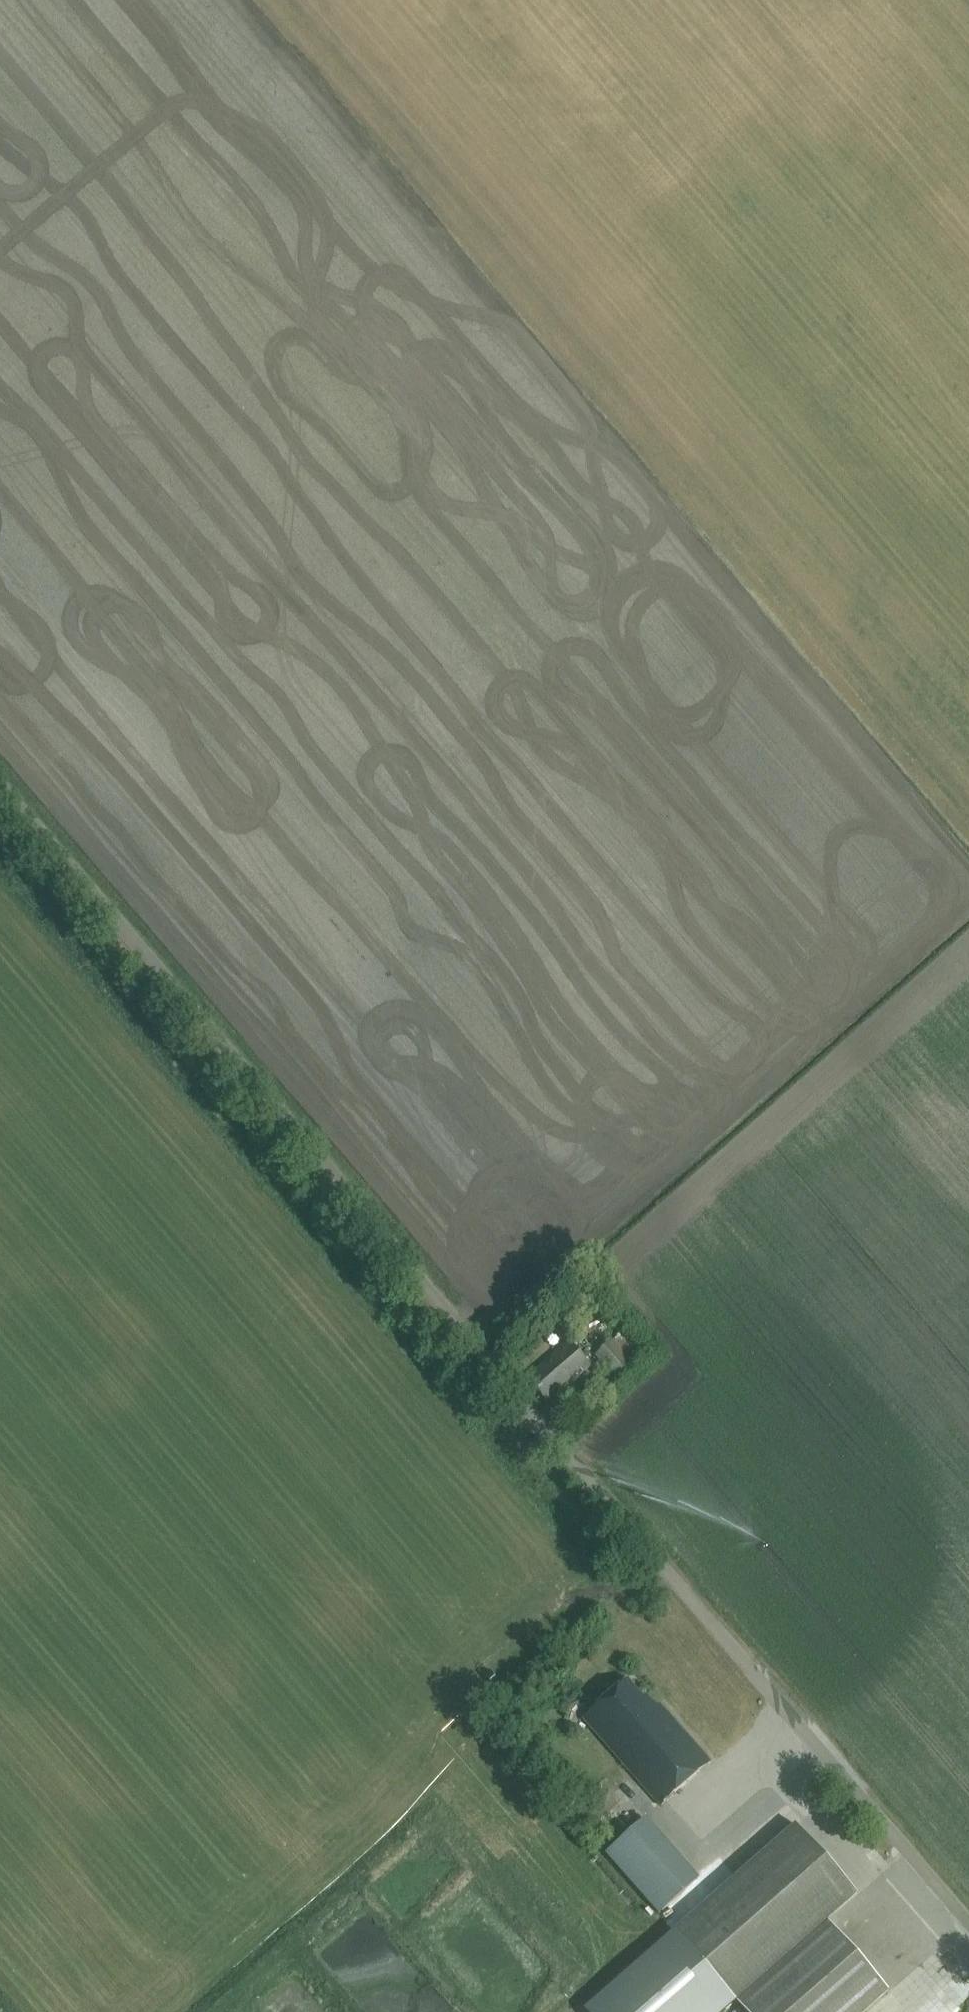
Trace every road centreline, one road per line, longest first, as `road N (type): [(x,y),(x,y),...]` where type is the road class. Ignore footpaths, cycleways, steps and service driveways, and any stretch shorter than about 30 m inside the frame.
road 1 (unclassified): [(968,1922),(0,785)]

